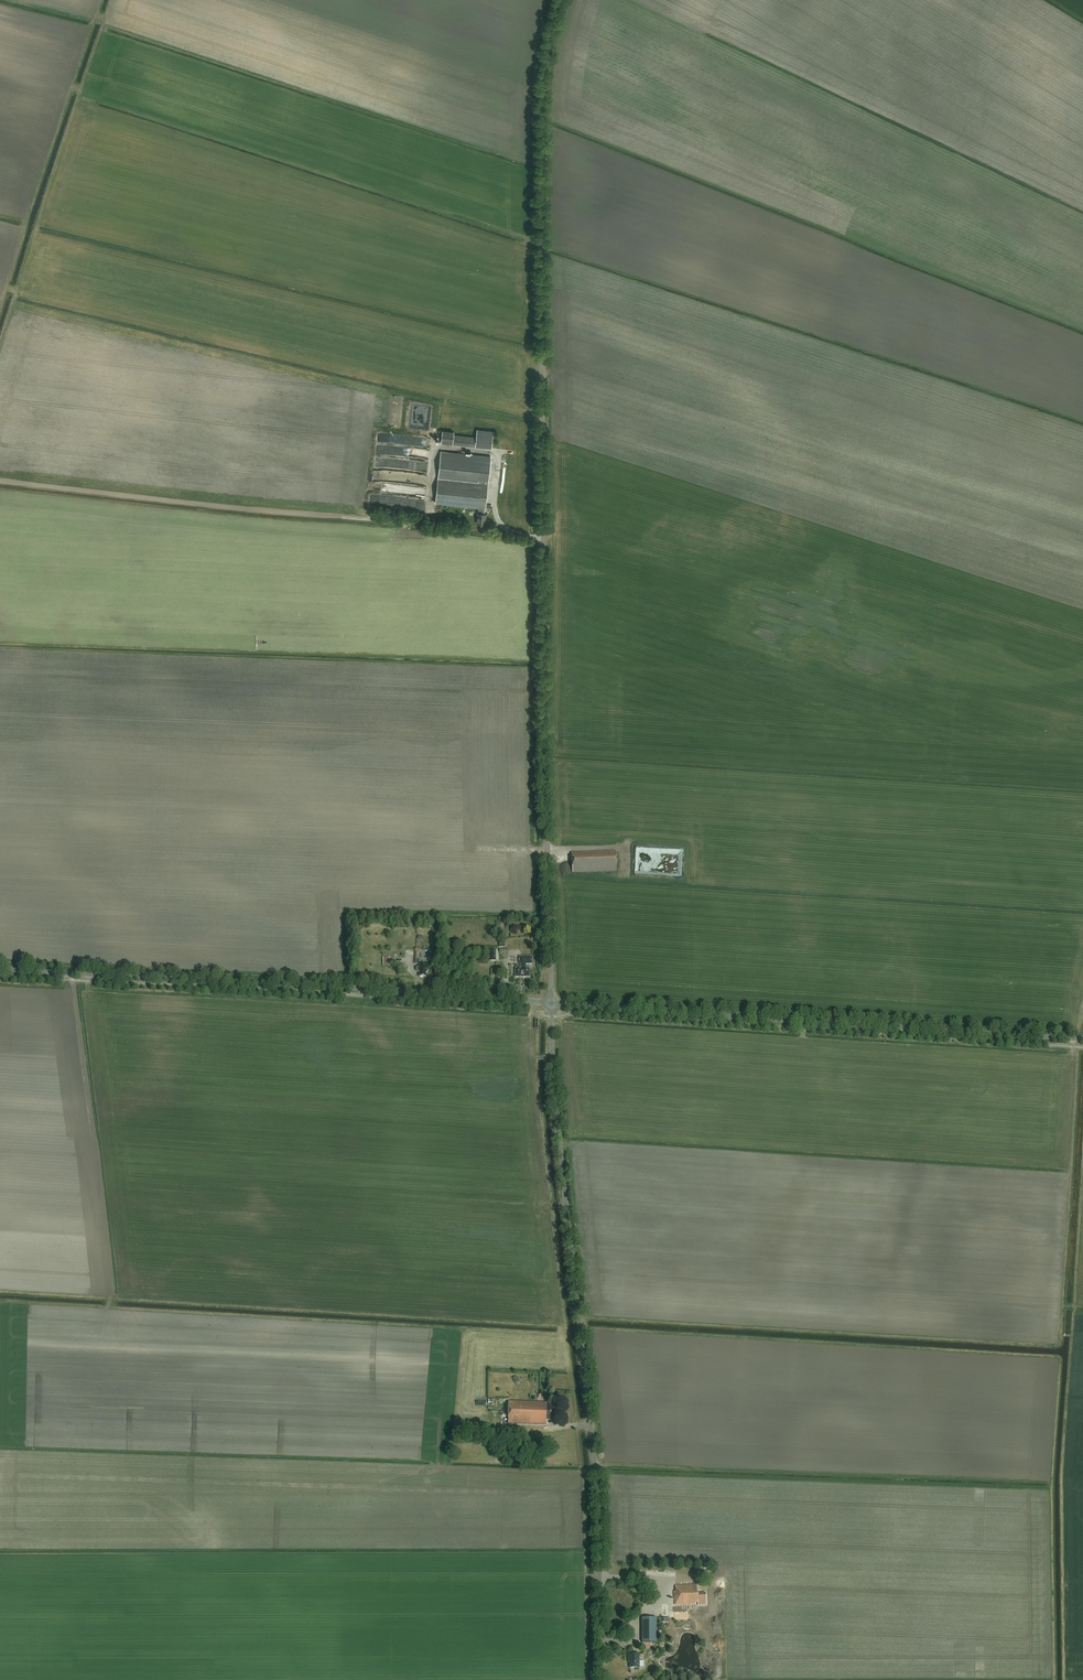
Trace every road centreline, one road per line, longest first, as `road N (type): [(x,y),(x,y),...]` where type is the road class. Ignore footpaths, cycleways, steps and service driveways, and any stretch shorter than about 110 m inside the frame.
road 1 (unclassified): [(551,1004),(543,85),(560,0)]
road 2 (unclassified): [(601,1679),(598,1495),(551,1004)]
road 3 (tertiary): [(551,1004),(0,969)]
road 4 (tertiary): [(1082,1040),(551,1004)]

